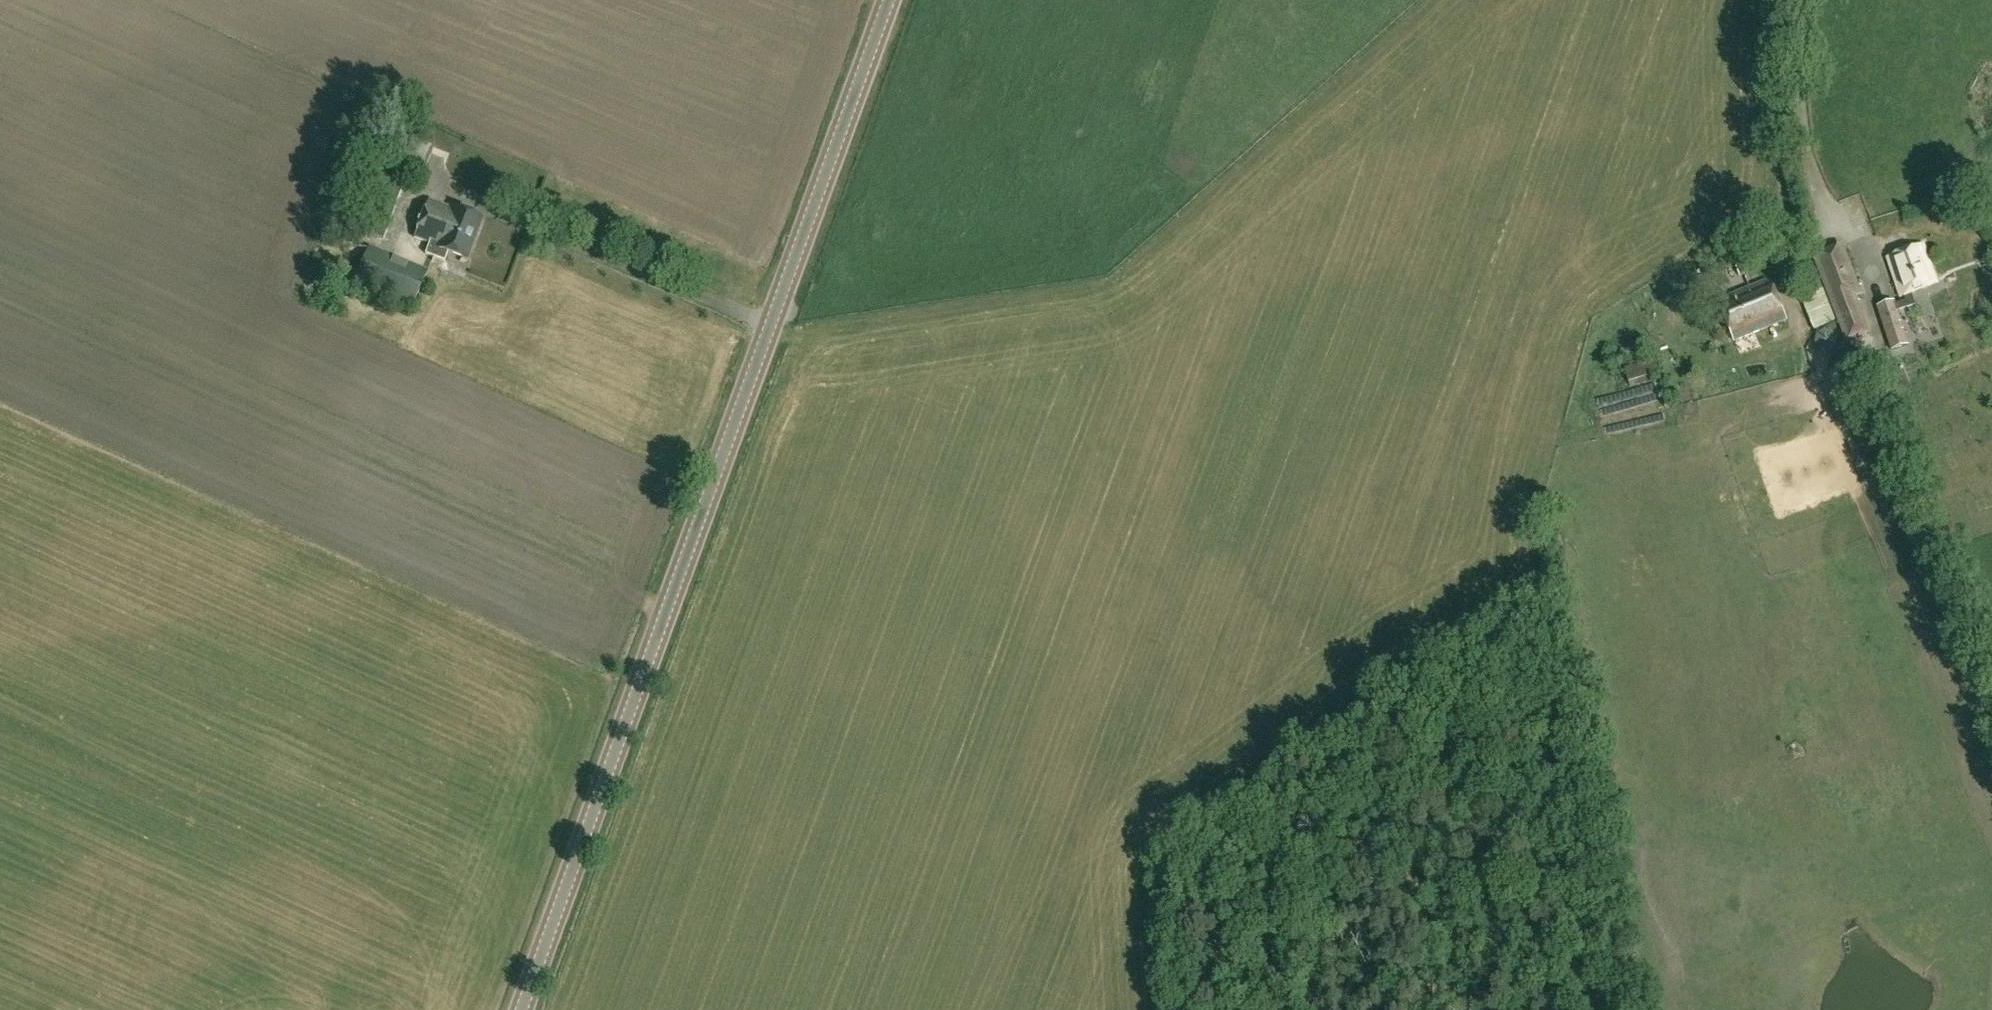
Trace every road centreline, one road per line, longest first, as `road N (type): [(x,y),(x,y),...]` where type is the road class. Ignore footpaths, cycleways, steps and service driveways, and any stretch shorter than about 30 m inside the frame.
road 1 (tertiary): [(523,1009),(892,0)]

